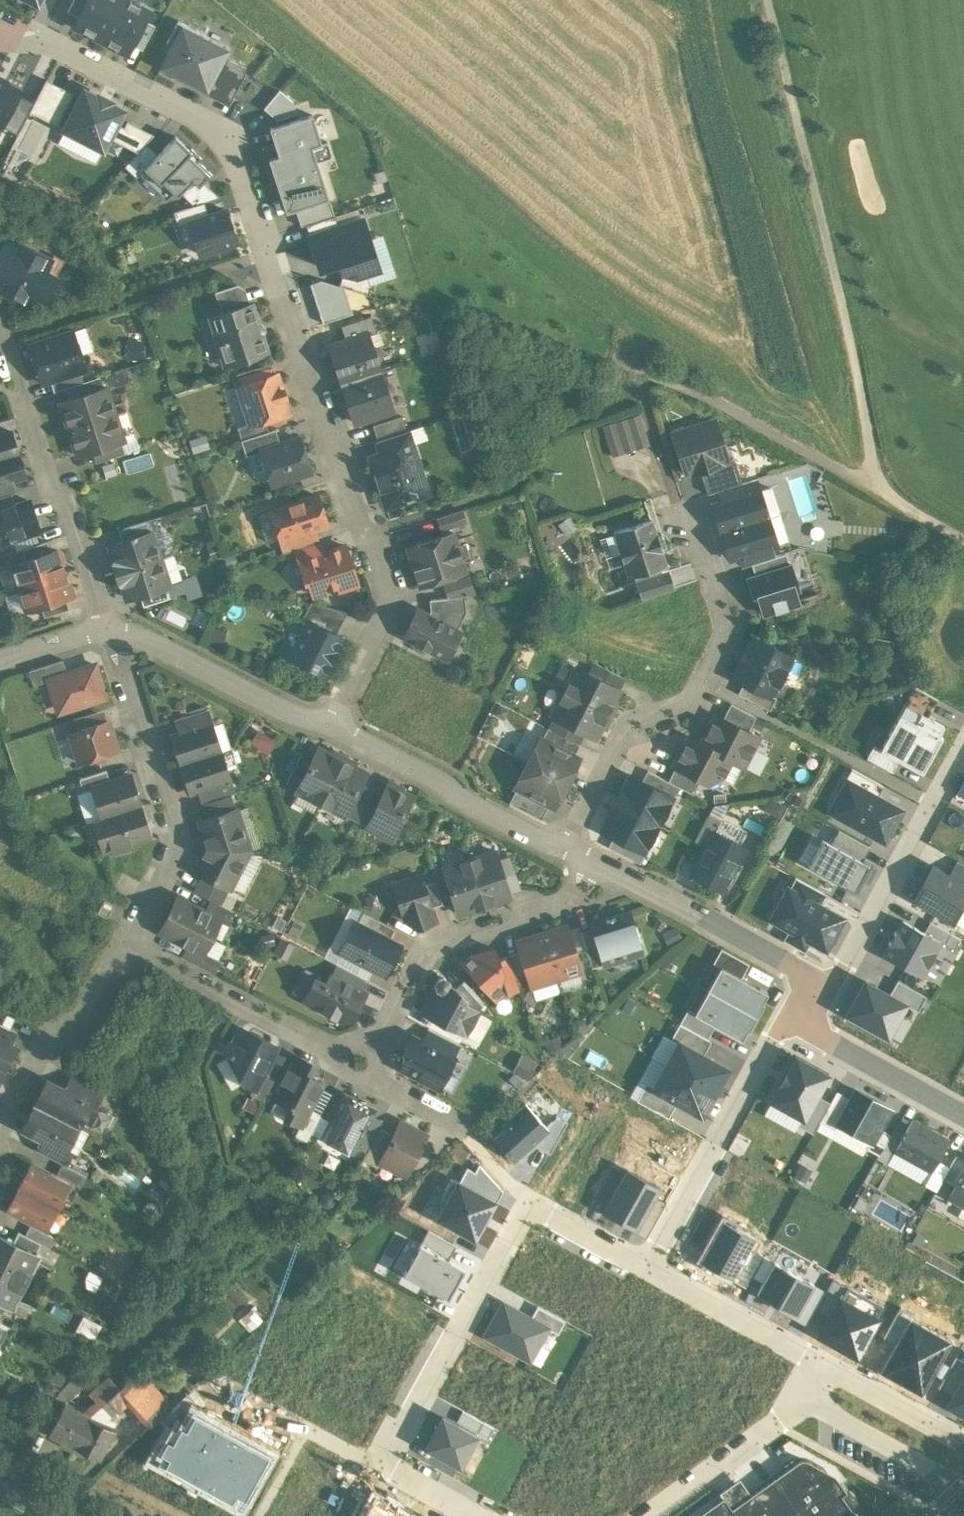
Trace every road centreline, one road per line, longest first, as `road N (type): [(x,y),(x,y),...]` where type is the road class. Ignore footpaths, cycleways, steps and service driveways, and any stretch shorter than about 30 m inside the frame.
road 1 (residential): [(337,728),(375,645),(391,584),(373,533),(353,514),(237,153),(206,121),(49,40),(0,38)]
road 2 (track): [(963,539),(876,485),(860,377),(771,0)]
road 3 (residential): [(653,1274),(528,1207),(383,1464),(479,1515)]
road 4 (residential): [(563,853),(624,739),(643,720),(696,700),(729,637),(724,601),(693,534)]
road 5 (residential): [(129,946),(180,856),(180,833),(108,629)]
road 6 (residential): [(360,1069),(429,955),(571,903),(602,871)]
road 7 (residential): [(108,629),(70,512),(48,482),(0,327)]
road 8 (residential): [(803,1026),(786,1017),(653,1274)]
road 9 (residential): [(963,752),(825,987)]
road 10 (residential): [(129,946),(360,1069)]
road 11 (residential): [(337,728),(563,853)]
road 12 (track): [(649,371),(876,485)]
road 13 (residential): [(602,871),(825,987)]
road 14 (residential): [(108,629),(146,635),(337,728)]
road 15 (residential): [(654,1515),(775,1433),(820,1375)]
road 16 (residential): [(820,1375),(653,1274)]
road 17 (residential): [(820,1375),(820,1400),(963,1492)]
road 18 (residential): [(803,1026),(963,1115)]
road 19 (residential): [(963,1441),(836,1370),(820,1375)]
road 20 (residential): [(360,1069),(468,1134)]
road 21 (residential): [(69,1039),(35,1057),(0,1136)]

